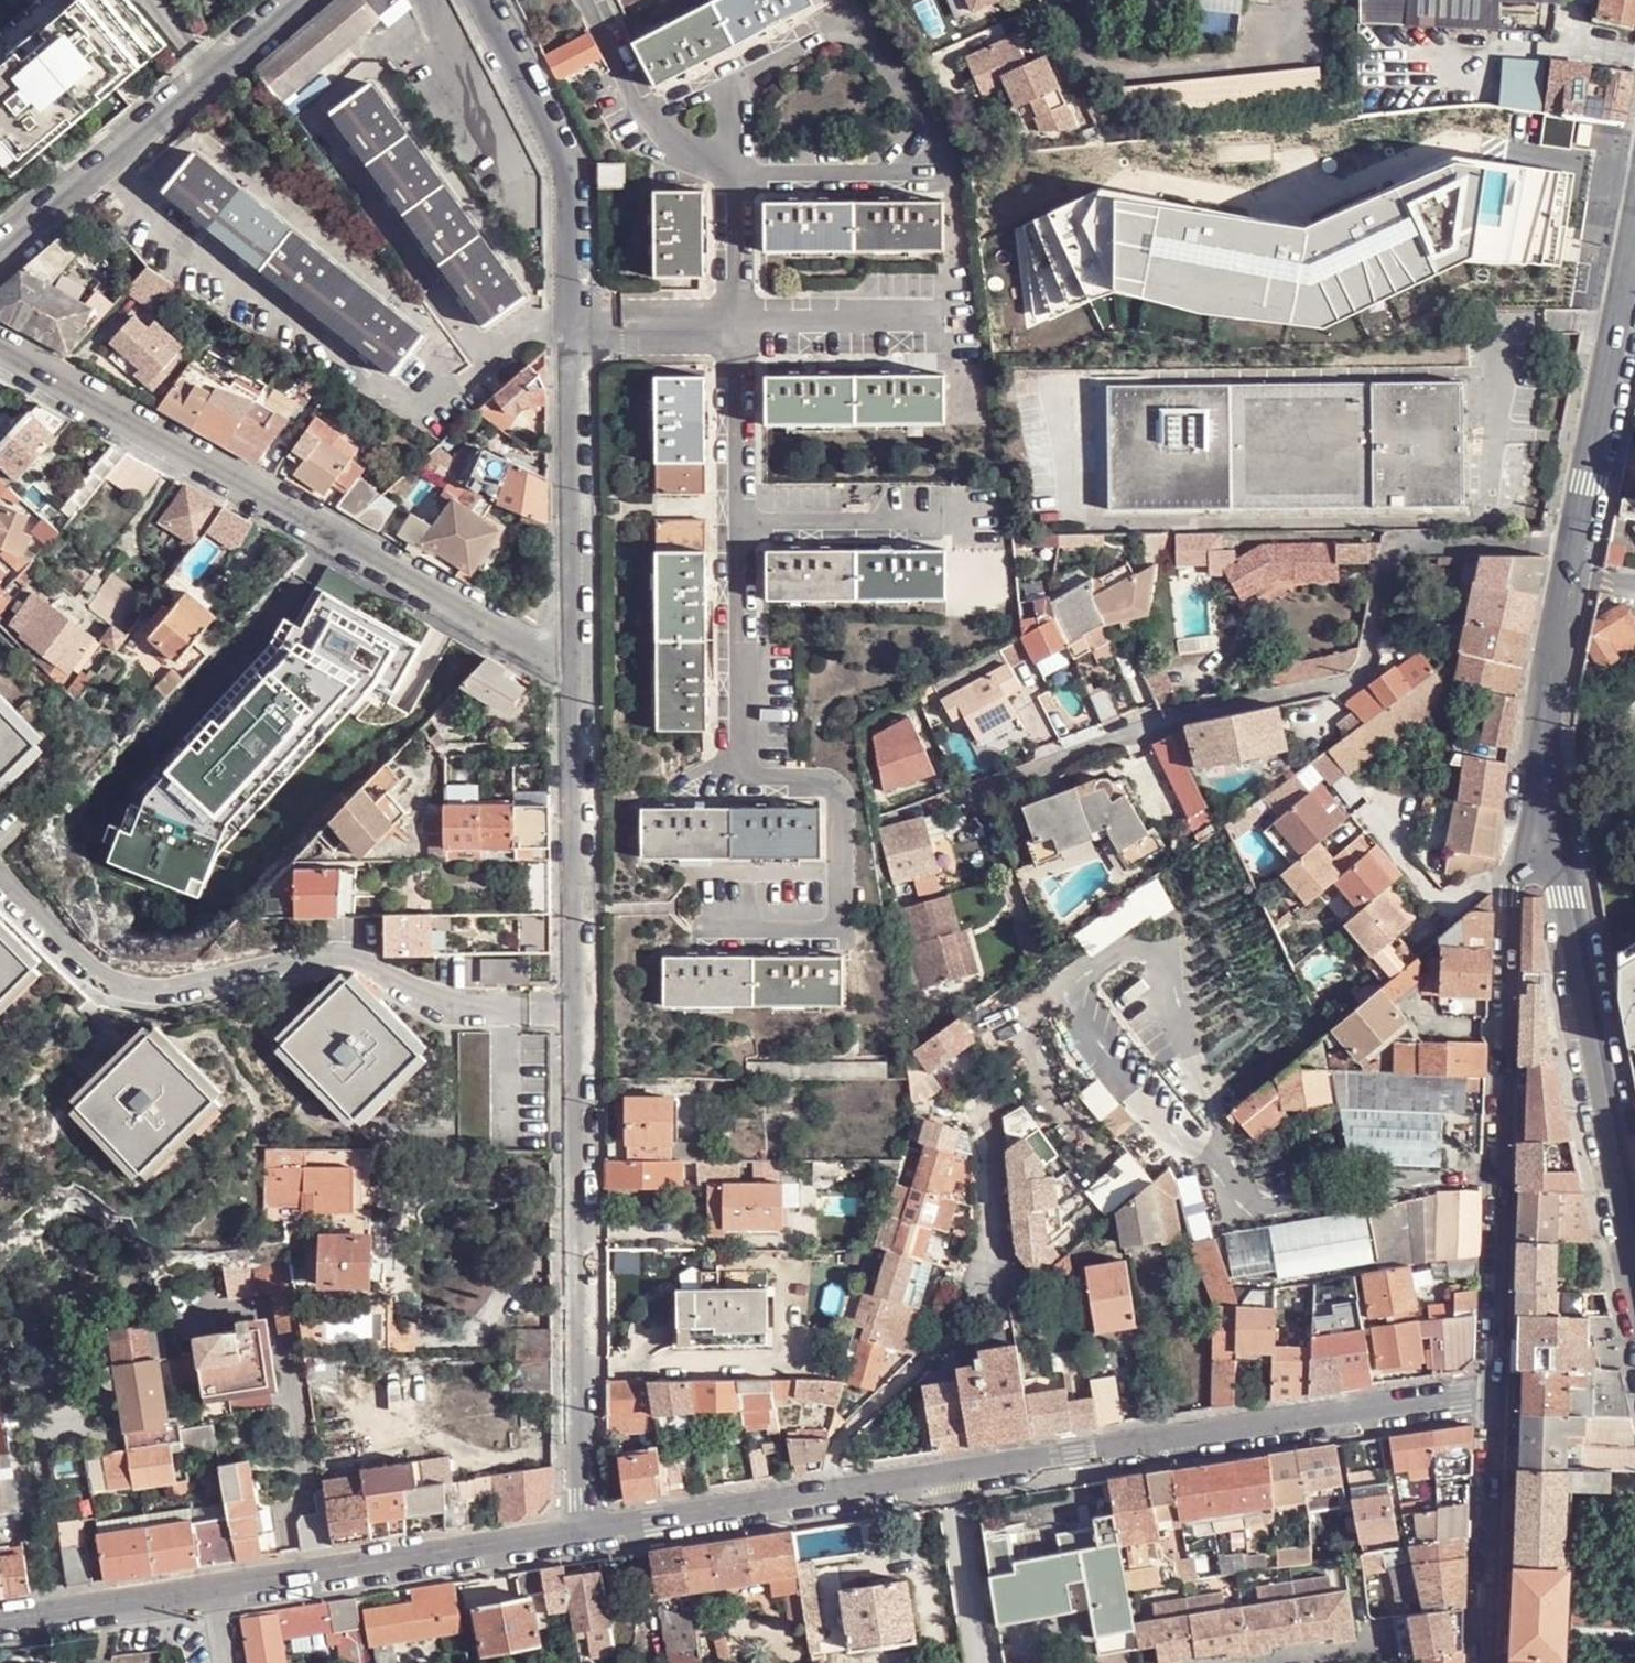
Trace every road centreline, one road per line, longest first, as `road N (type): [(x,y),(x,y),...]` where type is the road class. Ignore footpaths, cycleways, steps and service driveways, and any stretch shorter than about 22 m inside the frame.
road 1 (residential): [(1498,1393),(585,1529)]
road 2 (residential): [(570,674),(585,1529)]
road 3 (residential): [(1579,544),(1401,549),(1356,681),(1161,721),(974,791)]
road 4 (residential): [(480,0),(567,180),(570,674)]
road 5 (residential): [(0,345),(570,674)]
road 6 (residential): [(1542,744),(1515,898),(1498,1393)]
road 7 (residential): [(1634,1278),(1578,996),(1542,744)]
road 8 (residential): [(300,0),(0,246)]
road 9 (residential): [(585,1529),(218,1586)]
road 10 (residential): [(1579,544),(1634,233)]
road 11 (residential): [(1498,1393),(1487,1662)]
road 12 (residential): [(13,1407),(42,1613)]
road 13 (residential): [(1542,744),(1579,544)]
road 14 (residential): [(218,1586),(42,1613)]

